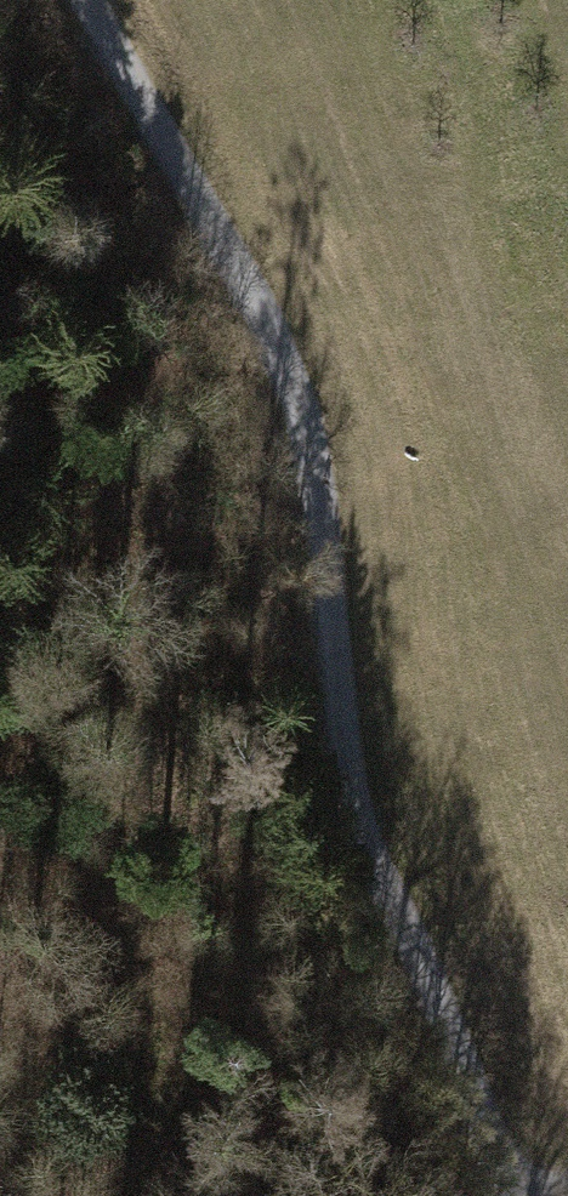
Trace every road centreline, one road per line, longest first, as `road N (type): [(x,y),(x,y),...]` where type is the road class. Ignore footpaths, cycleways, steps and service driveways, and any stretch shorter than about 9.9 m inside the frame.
road 1 (track): [(515,1195),(345,776),(327,546),(304,409),(253,295),(81,0)]
road 2 (motorway): [(282,0),(567,831)]
road 3 (motorway): [(567,334),(466,0)]

